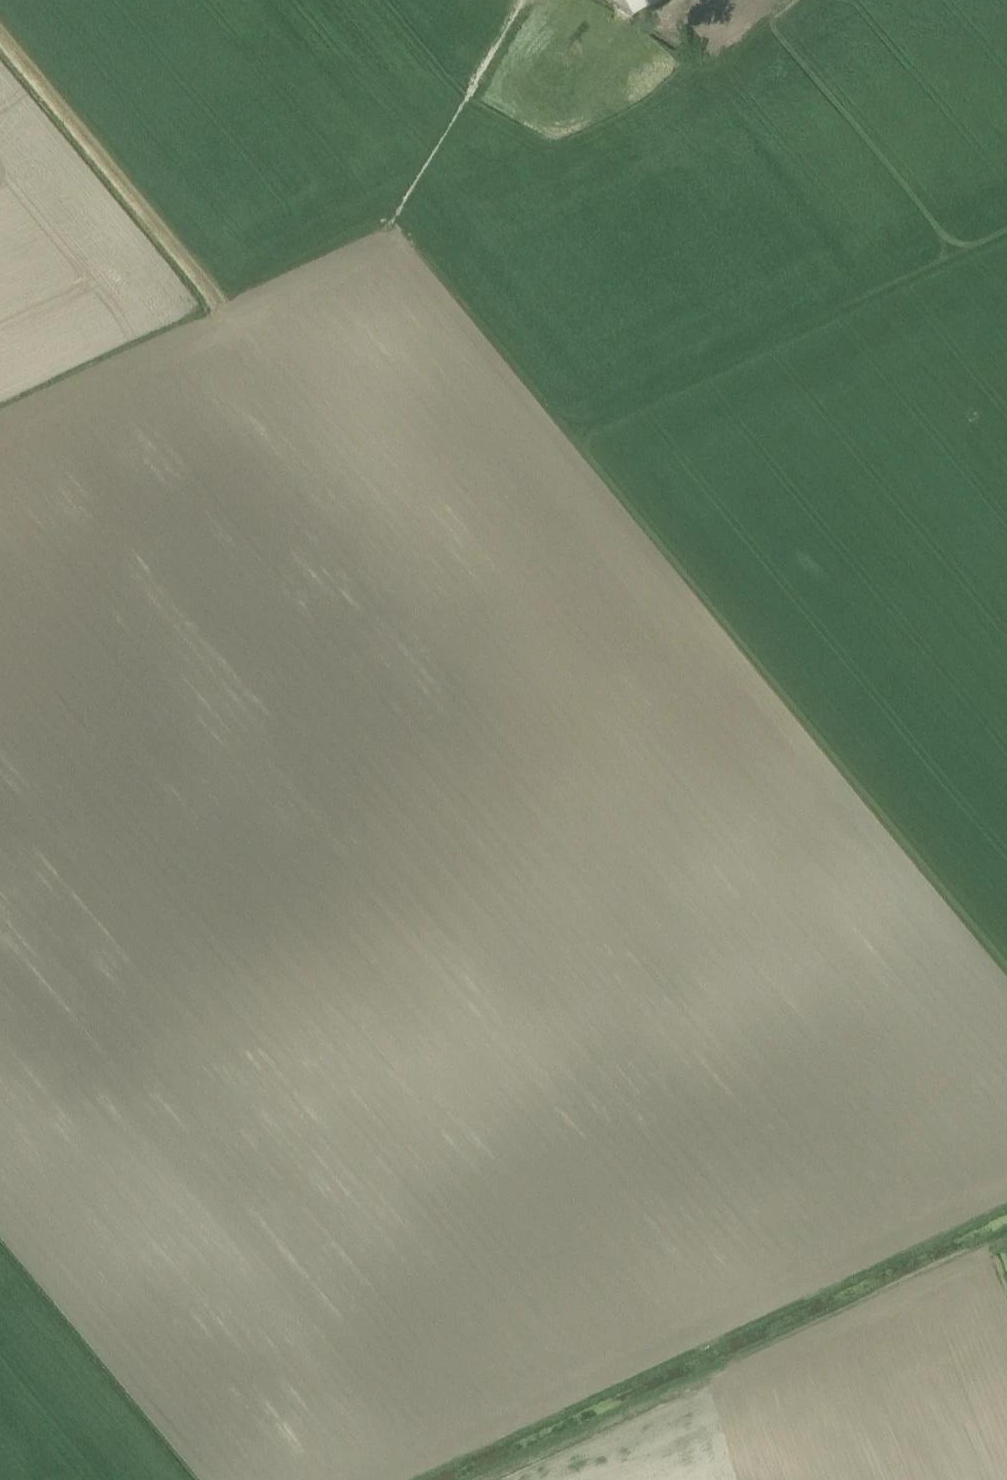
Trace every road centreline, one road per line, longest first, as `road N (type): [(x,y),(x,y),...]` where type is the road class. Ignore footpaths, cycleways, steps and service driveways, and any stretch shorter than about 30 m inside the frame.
road 1 (track): [(211,298),(0,38)]

